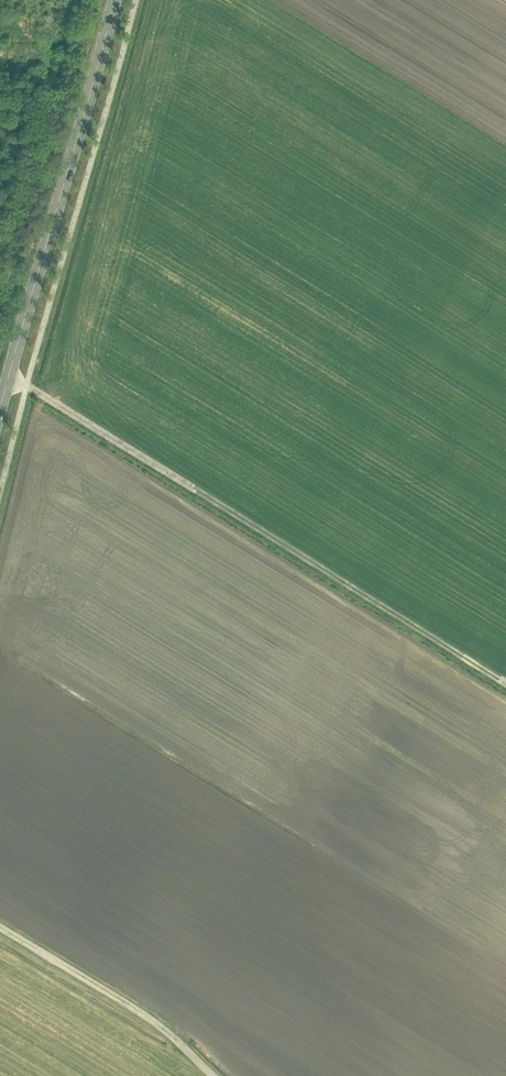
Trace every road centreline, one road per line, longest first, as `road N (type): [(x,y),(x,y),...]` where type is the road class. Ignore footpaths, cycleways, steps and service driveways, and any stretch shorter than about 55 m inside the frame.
road 1 (track): [(27,386),(505,682)]
road 2 (primary): [(0,408),(114,0)]
road 3 (track): [(0,930),(162,1028),(212,1075)]

